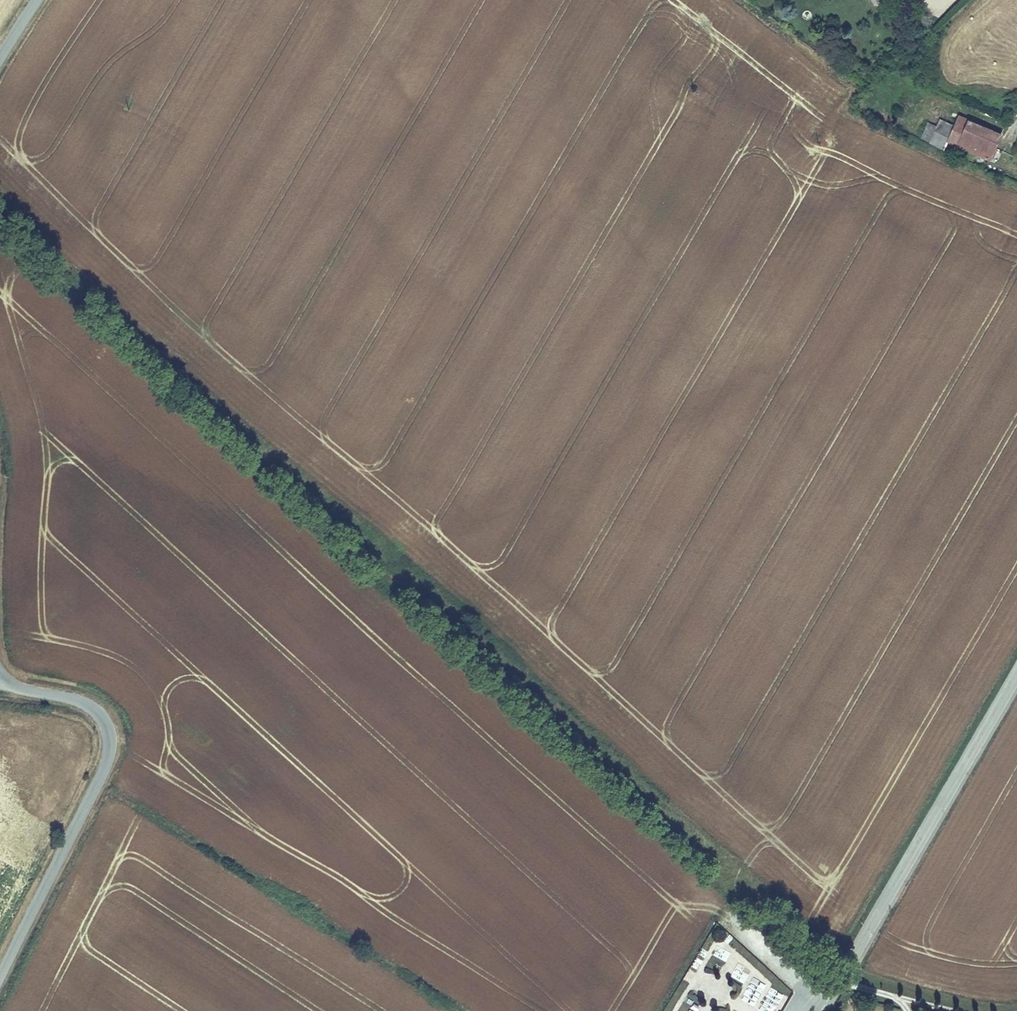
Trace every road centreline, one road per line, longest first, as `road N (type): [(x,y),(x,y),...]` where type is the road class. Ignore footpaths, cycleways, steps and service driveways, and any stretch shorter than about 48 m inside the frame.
road 1 (unclassified): [(0,977),(100,775),(108,738),(81,702),(18,688),(0,676)]
road 2 (tertiary): [(818,1010),(1016,669)]

